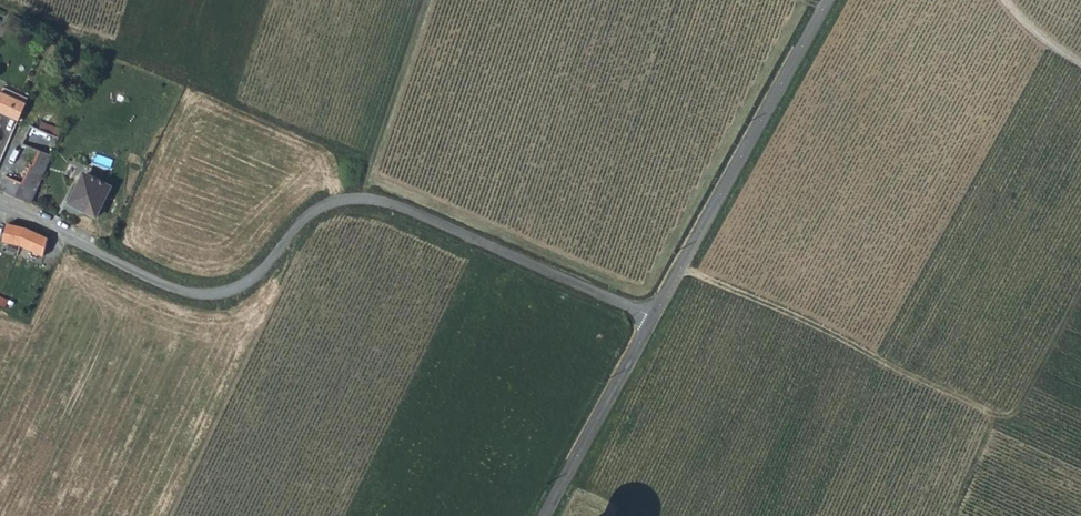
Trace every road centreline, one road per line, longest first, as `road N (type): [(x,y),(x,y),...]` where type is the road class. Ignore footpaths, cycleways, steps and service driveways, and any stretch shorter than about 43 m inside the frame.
road 1 (unclassified): [(0,204),(167,286),(212,295),(255,278),(324,206),(387,203),(655,318)]
road 2 (track): [(1080,293),(1020,409),(995,419),(684,270)]
road 3 (tertiary): [(655,318),(827,0)]
road 4 (tertiary): [(545,515),(655,318)]
road 5 (track): [(427,0),(364,201)]
road 6 (track): [(1080,459),(995,419),(953,515)]

